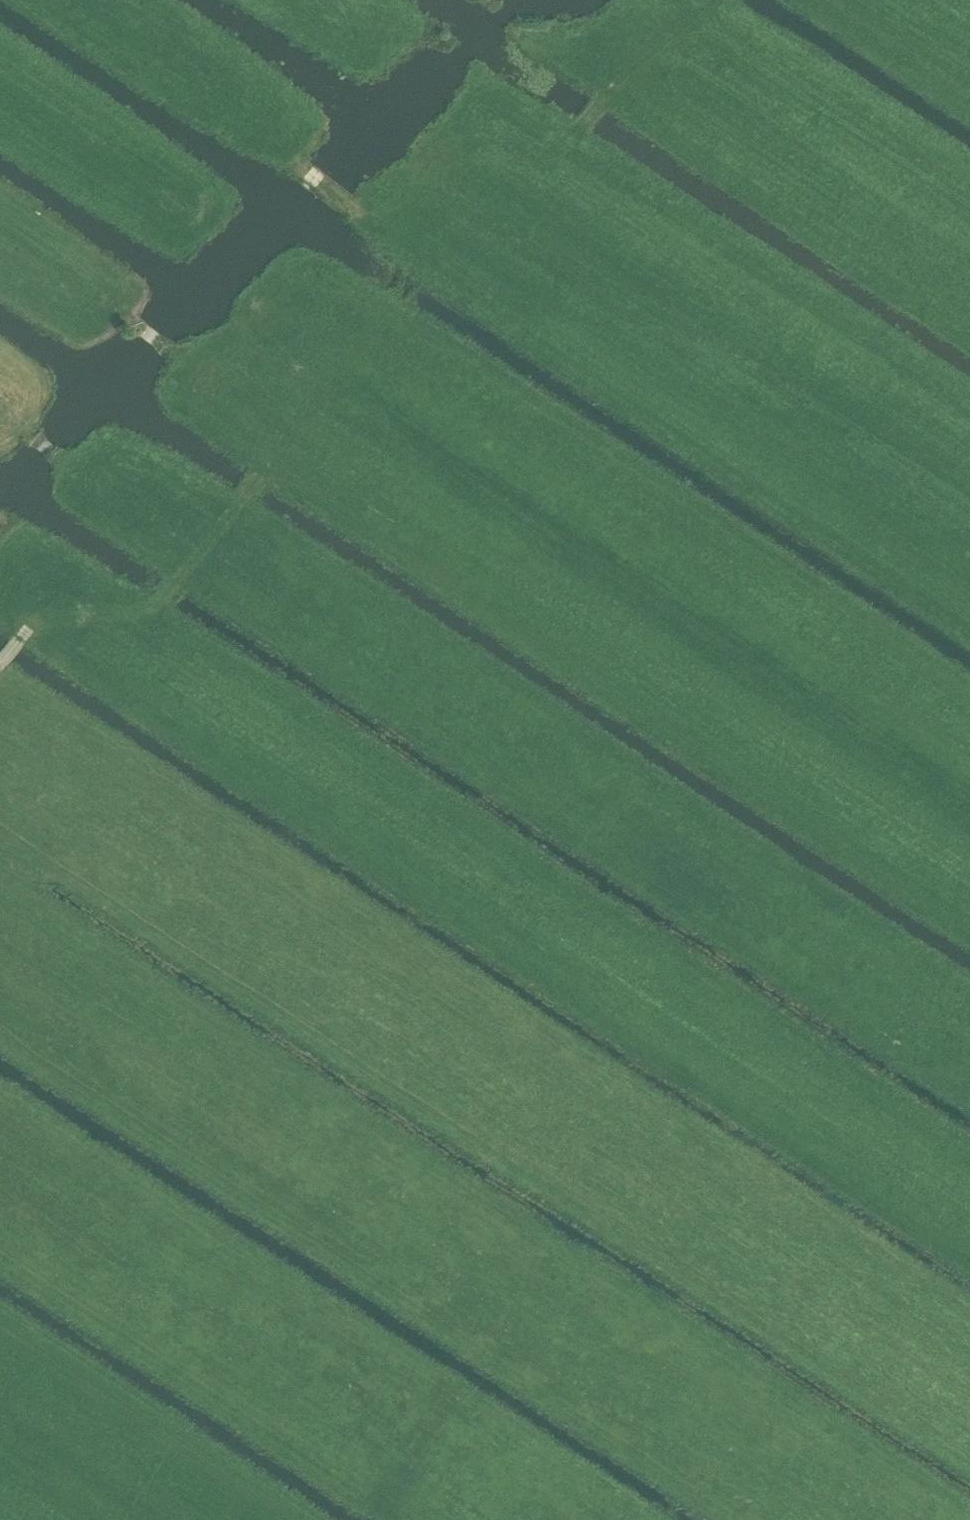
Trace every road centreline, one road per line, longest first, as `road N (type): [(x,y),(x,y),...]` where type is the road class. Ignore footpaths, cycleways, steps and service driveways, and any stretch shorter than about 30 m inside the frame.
road 1 (track): [(714,0),(392,303),(157,607),(46,617),(0,665)]

